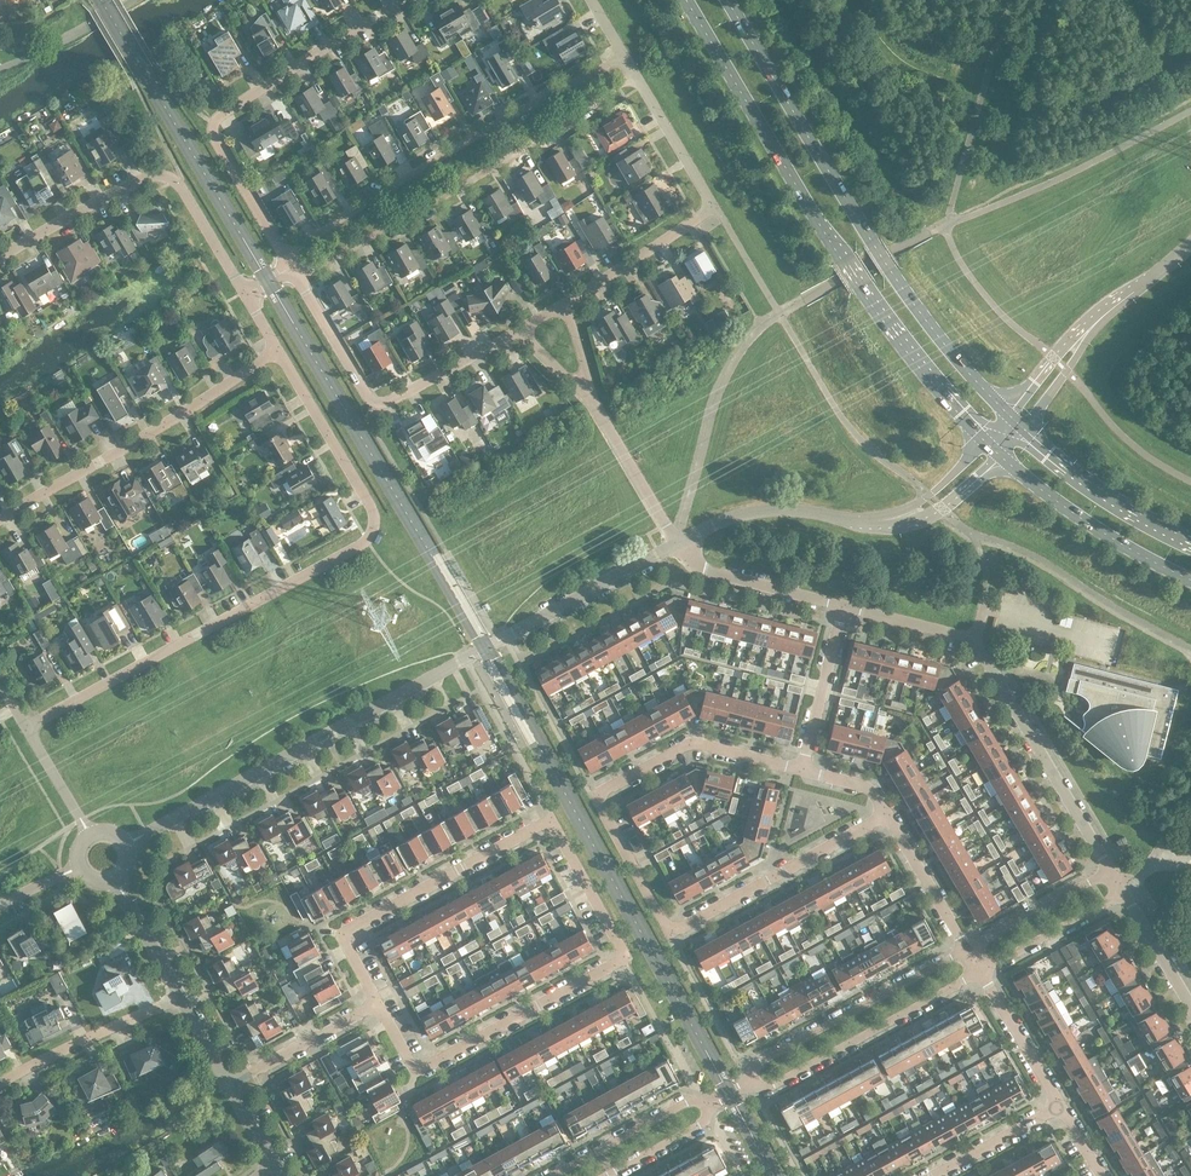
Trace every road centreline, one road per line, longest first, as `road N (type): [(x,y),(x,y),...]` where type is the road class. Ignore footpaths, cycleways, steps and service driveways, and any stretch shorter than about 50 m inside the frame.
road 1 (residential): [(375,1004),(335,931),(547,815),(622,956),(416,1071)]
road 2 (residential): [(803,771),(692,745),(591,799),(672,933),(891,817)]
road 3 (unclassified): [(130,844),(678,542)]
road 4 (residential): [(24,726),(366,543),(371,527),(359,495),(278,354)]
road 5 (secondary): [(686,0),(865,290),(985,440)]
road 6 (secondary): [(1009,415),(954,357),(891,270),(727,0)]
road 7 (residential): [(623,54),(297,244),(290,268)]
road 8 (residential): [(290,268),(320,270),(636,75)]
road 9 (unclassified): [(1105,868),(961,636),(842,608)]
road 10 (residential): [(290,268),(215,139),(217,125),(231,108),(411,0)]
road 11 (residential): [(245,295),(183,189),(165,177),(144,177),(0,263)]
road 12 (residential): [(566,301),(715,209),(636,75)]
road 13 (residential): [(0,518),(278,354)]
road 14 (residential): [(290,268),(375,403),(390,404),(516,333)]
road 15 (residential): [(749,1082),(777,1085),(980,973)]
road 16 (residential): [(967,951),(758,1065),(749,1082)]
road 17 (unclassified): [(678,542),(715,521),(762,510),(902,518)]
road 18 (secondary): [(1000,455),(1068,510),(1190,580)]
road 19 (secondary): [(1190,543),(1118,502),(1023,428)]
road 20 (residential): [(179,997),(0,1083)]
road 21 (unclassified): [(842,608),(727,578),(698,565),(678,542)]
road 22 (residential): [(704,1109),(685,1100),(548,1175)]
road 23 (unclassified): [(678,542),(587,396)]
road 24 (residential): [(226,1083),(375,1004)]
road 25 (residential): [(803,771),(842,608)]
road 26 (residential): [(980,973),(1123,896)]
road 27 (residential): [(1105,868),(967,951)]
road 28 (residential): [(1056,1107),(980,973)]
road 29 (residential): [(967,951),(891,817)]
road 30 (unclassified): [(1078,338),(1190,243)]
road 31 (residential): [(1056,1107),(933,1175)]
road 32 (unclassified): [(1190,1011),(1123,896)]
road 33 (residential): [(179,997),(116,883)]
road 34 (residential): [(87,836),(24,726)]
road 35 (residential): [(606,1175),(699,1128),(704,1109)]
road 36 (unclassified): [(902,518),(941,508),(1000,455)]

